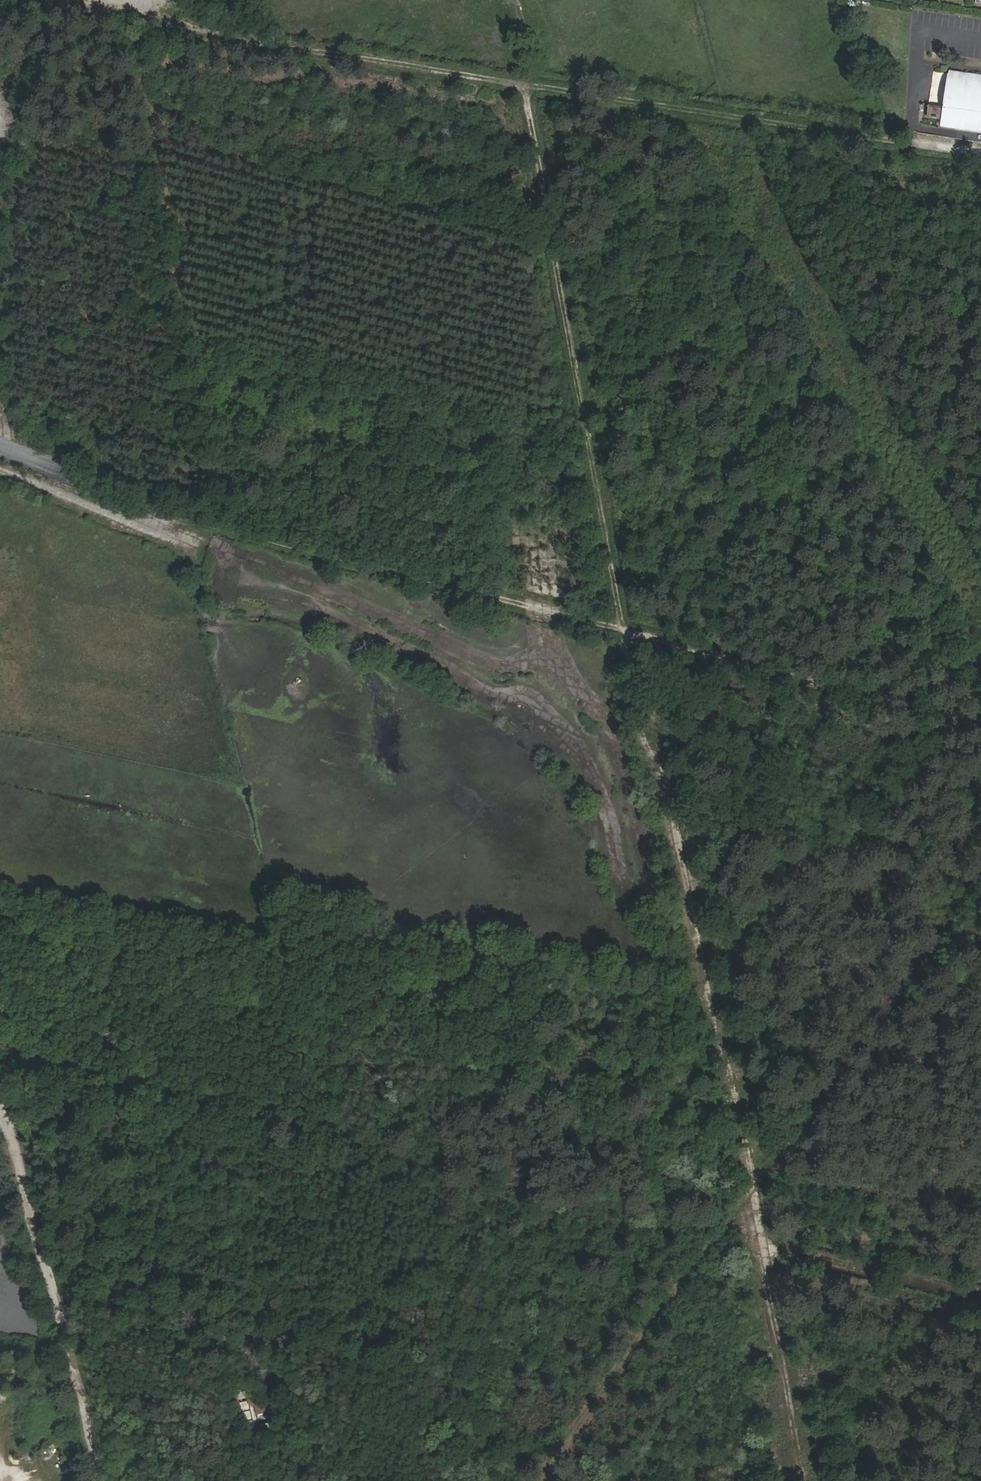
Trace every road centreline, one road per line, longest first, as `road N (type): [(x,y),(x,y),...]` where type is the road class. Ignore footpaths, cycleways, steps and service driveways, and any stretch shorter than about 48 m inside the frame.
road 1 (track): [(980,725),(809,693),(746,664),(539,605),(118,510),(0,464)]
road 2 (track): [(149,4),(181,23),(250,41),(980,153)]
road 3 (track): [(625,631),(641,715),(676,806),(743,1171)]
road 4 (track): [(0,1119),(102,1480)]

